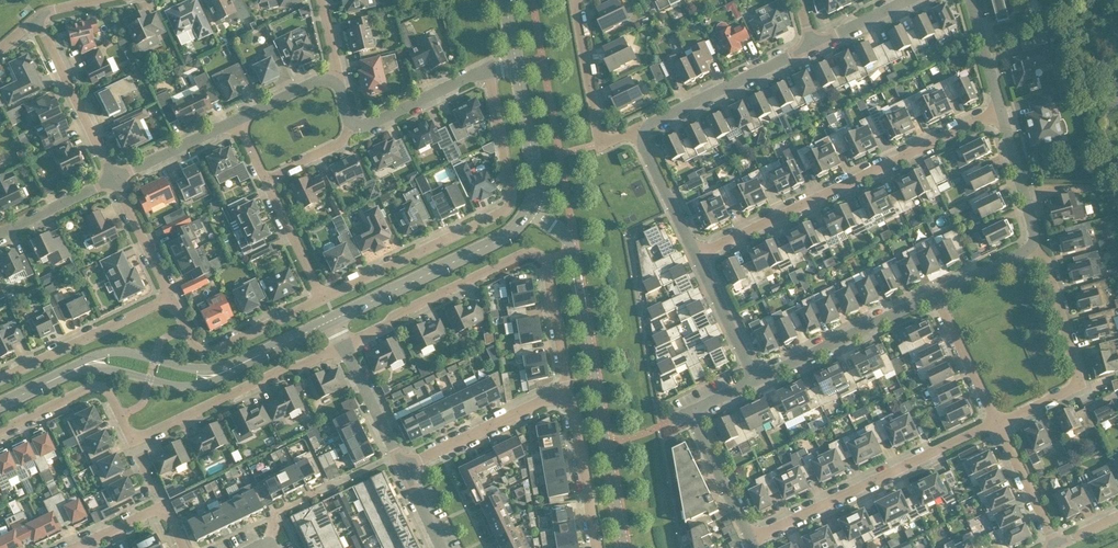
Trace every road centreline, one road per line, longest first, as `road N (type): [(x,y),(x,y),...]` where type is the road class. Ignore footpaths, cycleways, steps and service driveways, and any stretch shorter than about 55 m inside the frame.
road 1 (tertiary): [(334,320),(523,222),(536,196),(517,69)]
road 2 (tertiary): [(0,406),(109,360),(216,376),(334,320)]
road 3 (residential): [(567,393),(545,260),(535,255),(345,346)]
road 4 (residential): [(696,259),(1006,109)]
road 5 (residential): [(323,298),(510,203),(488,72)]
road 6 (residential): [(751,541),(996,423)]
road 7 (residential): [(996,423),(1081,383),(1036,245)]
road 8 (residential): [(132,441),(345,346)]
road 9 (residential): [(751,541),(696,416),(756,381)]
road 10 (residential): [(644,135),(649,125),(819,41)]
road 11 (residential): [(756,381),(935,295)]
road 12 (residential): [(323,298),(237,121)]
road 13 (residential): [(170,299),(207,353),(323,298)]
road 14 (residential): [(0,380),(170,299)]
road 15 (residential): [(404,468),(567,393)]
road 16 (residential): [(115,178),(38,20)]
road 17 (residential): [(0,435),(100,389),(132,441)]
road 18 (residential): [(596,547),(567,393)]
road 19 (residential): [(600,144),(579,0)]
road 20 (residential): [(354,126),(488,72)]
road 21 (residential): [(996,423),(935,295)]
road 22 (residential): [(1036,245),(1006,109)]
road 23 (residential): [(1058,546),(996,423)]
road 24 (residential): [(756,381),(696,259)]
road 25 (residential): [(115,178),(237,121)]
road 26 (residential): [(696,259),(644,135)]
road 27 (residential): [(170,299),(115,178)]
road 28 (residential): [(0,233),(115,178)]
road 29 (residential): [(398,456),(345,346)]

